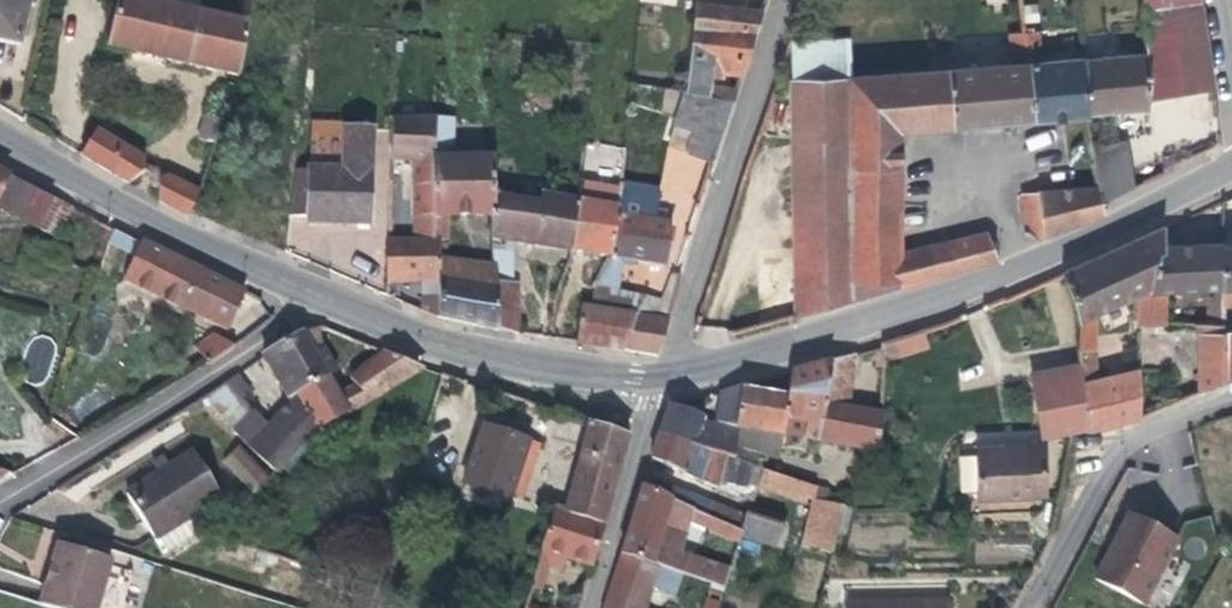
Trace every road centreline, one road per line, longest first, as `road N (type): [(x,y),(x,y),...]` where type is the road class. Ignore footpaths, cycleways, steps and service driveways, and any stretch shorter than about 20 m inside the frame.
road 1 (secondary): [(664,377),(755,358),(999,278),(1231,164)]
road 2 (residential): [(664,377),(789,0)]
road 3 (residential): [(0,504),(326,298)]
road 4 (secondary): [(0,138),(239,264),(326,298)]
road 5 (secondary): [(326,298),(397,329),(511,363),(664,377)]
road 6 (residential): [(1030,607),(1164,420),(1231,398)]
road 7 (residential): [(588,607),(664,377)]

